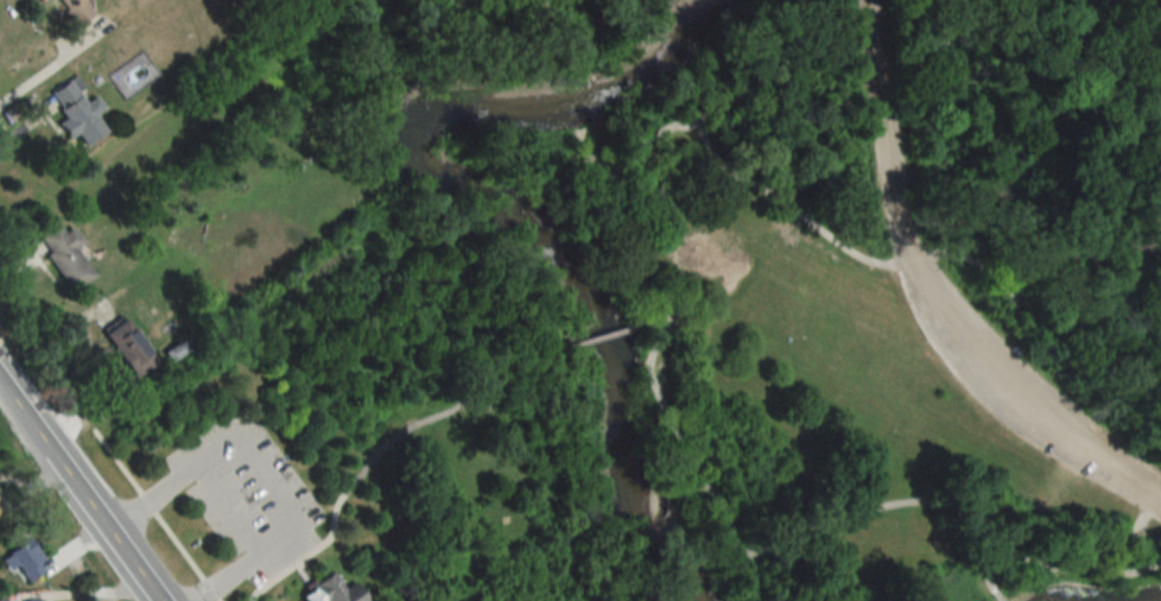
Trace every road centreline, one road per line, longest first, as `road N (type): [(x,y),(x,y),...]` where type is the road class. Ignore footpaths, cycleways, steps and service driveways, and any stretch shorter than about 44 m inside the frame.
road 1 (tertiary): [(155,600),(0,388)]

